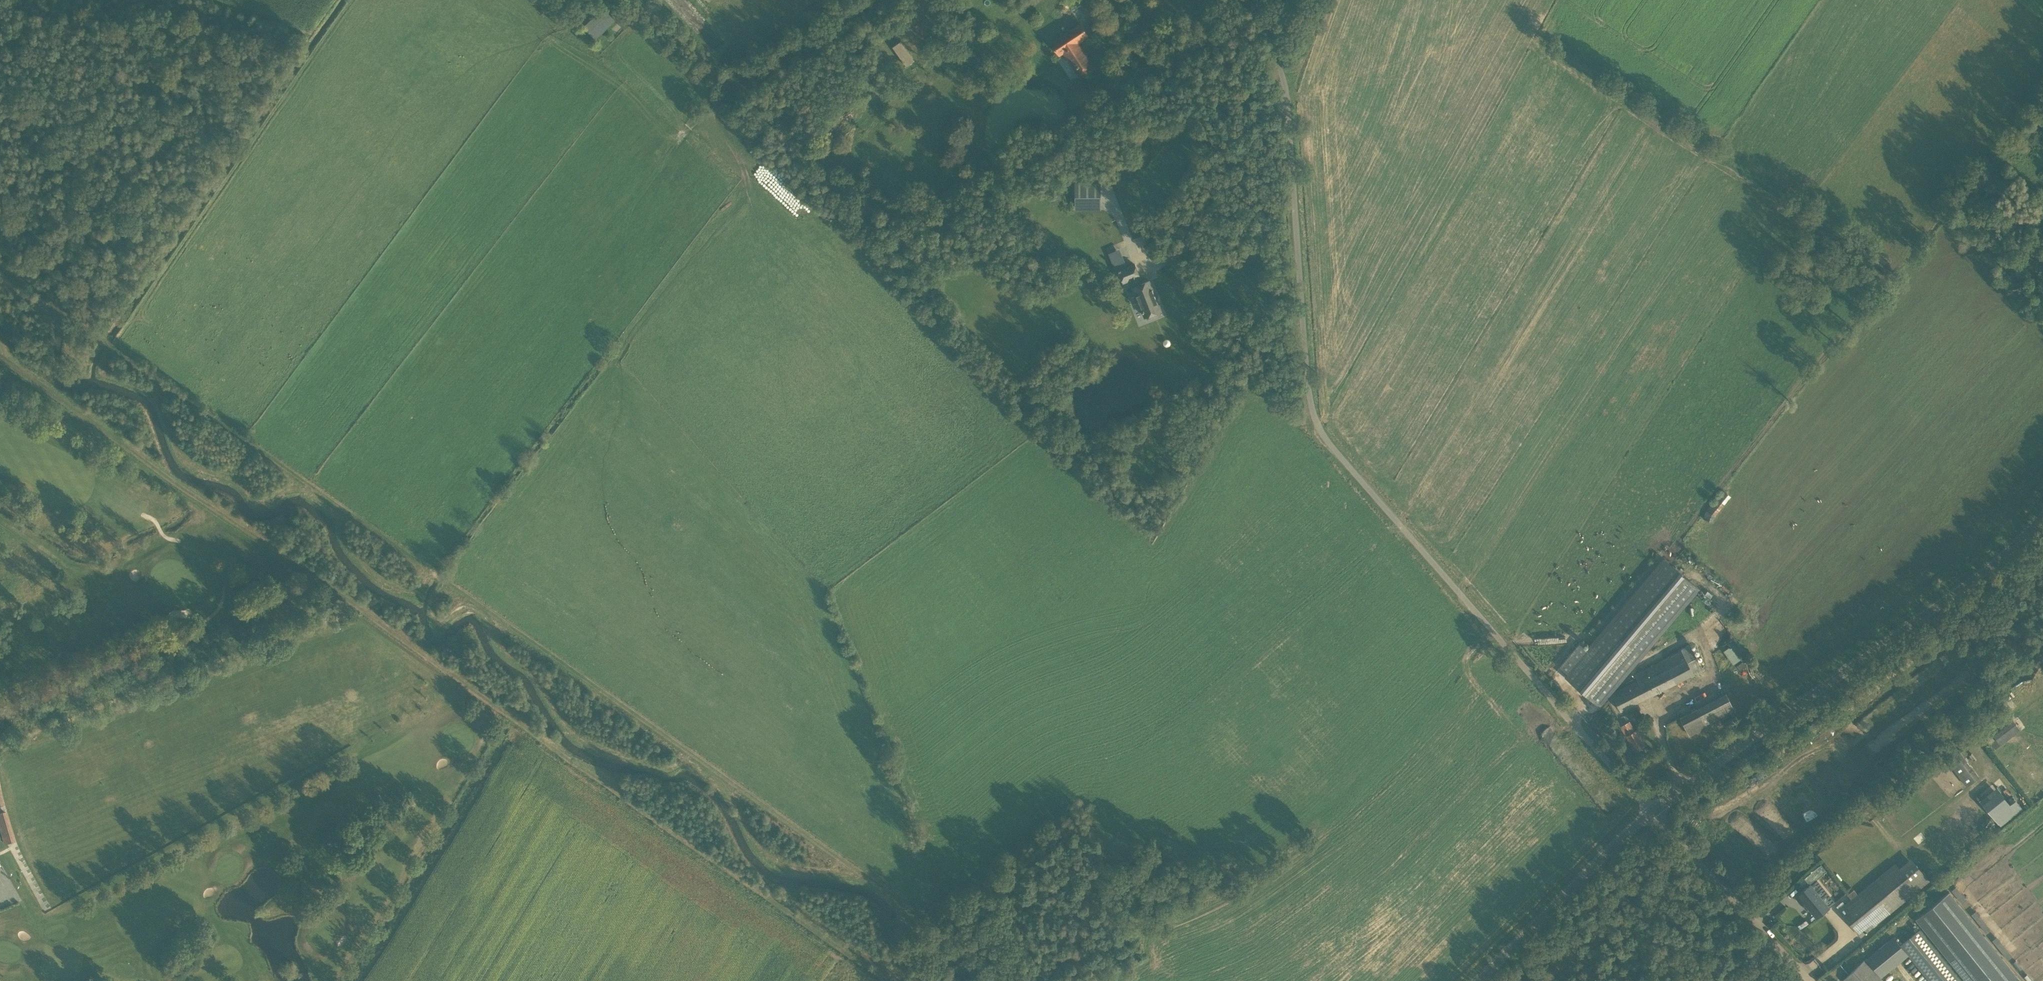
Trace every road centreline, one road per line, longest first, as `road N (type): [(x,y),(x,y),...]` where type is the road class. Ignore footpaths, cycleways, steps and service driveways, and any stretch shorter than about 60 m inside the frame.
road 1 (track): [(0,267),(984,967),(989,980)]
road 2 (track): [(885,980),(0,357)]
road 3 (unclassified): [(1651,811),(1317,423),(1289,105),(1255,0)]
road 4 (tertiary): [(1651,811),(1974,597),(2042,539)]
road 5 (track): [(2042,663),(1881,787),(1745,916)]
road 6 (tertiary): [(1480,980),(1651,811)]
road 7 (unclassified): [(1810,980),(1651,811)]
road 8 (track): [(739,89),(874,0)]

